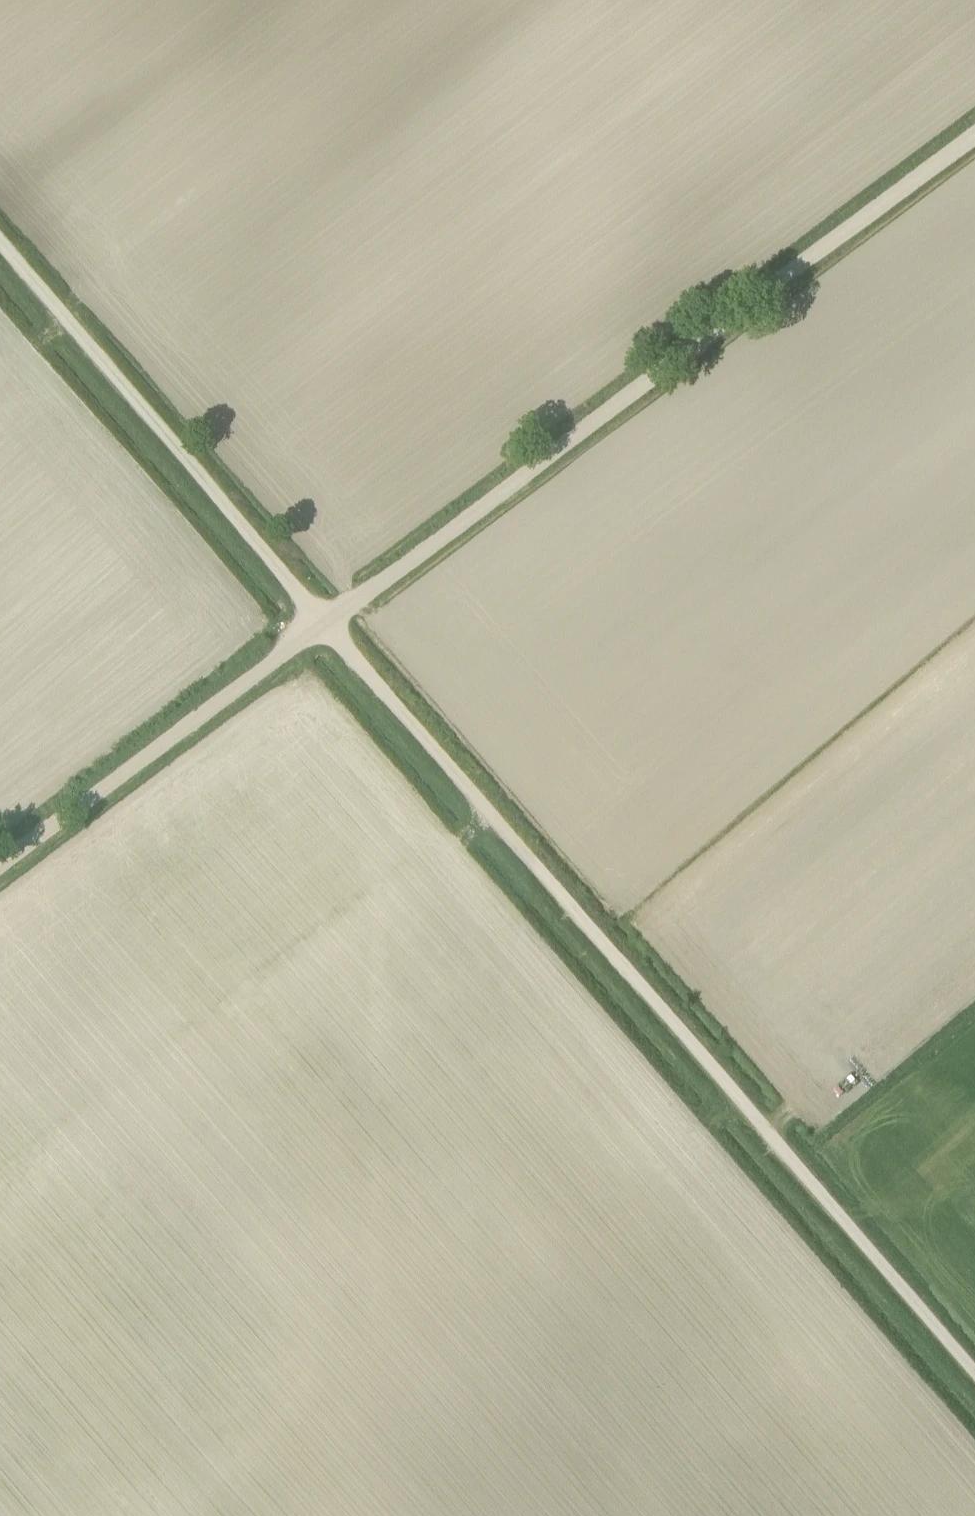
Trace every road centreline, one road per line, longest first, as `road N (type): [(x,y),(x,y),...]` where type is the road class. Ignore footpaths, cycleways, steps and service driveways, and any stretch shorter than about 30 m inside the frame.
road 1 (track): [(0,240),(974,1365)]
road 2 (track): [(0,862),(974,134)]

